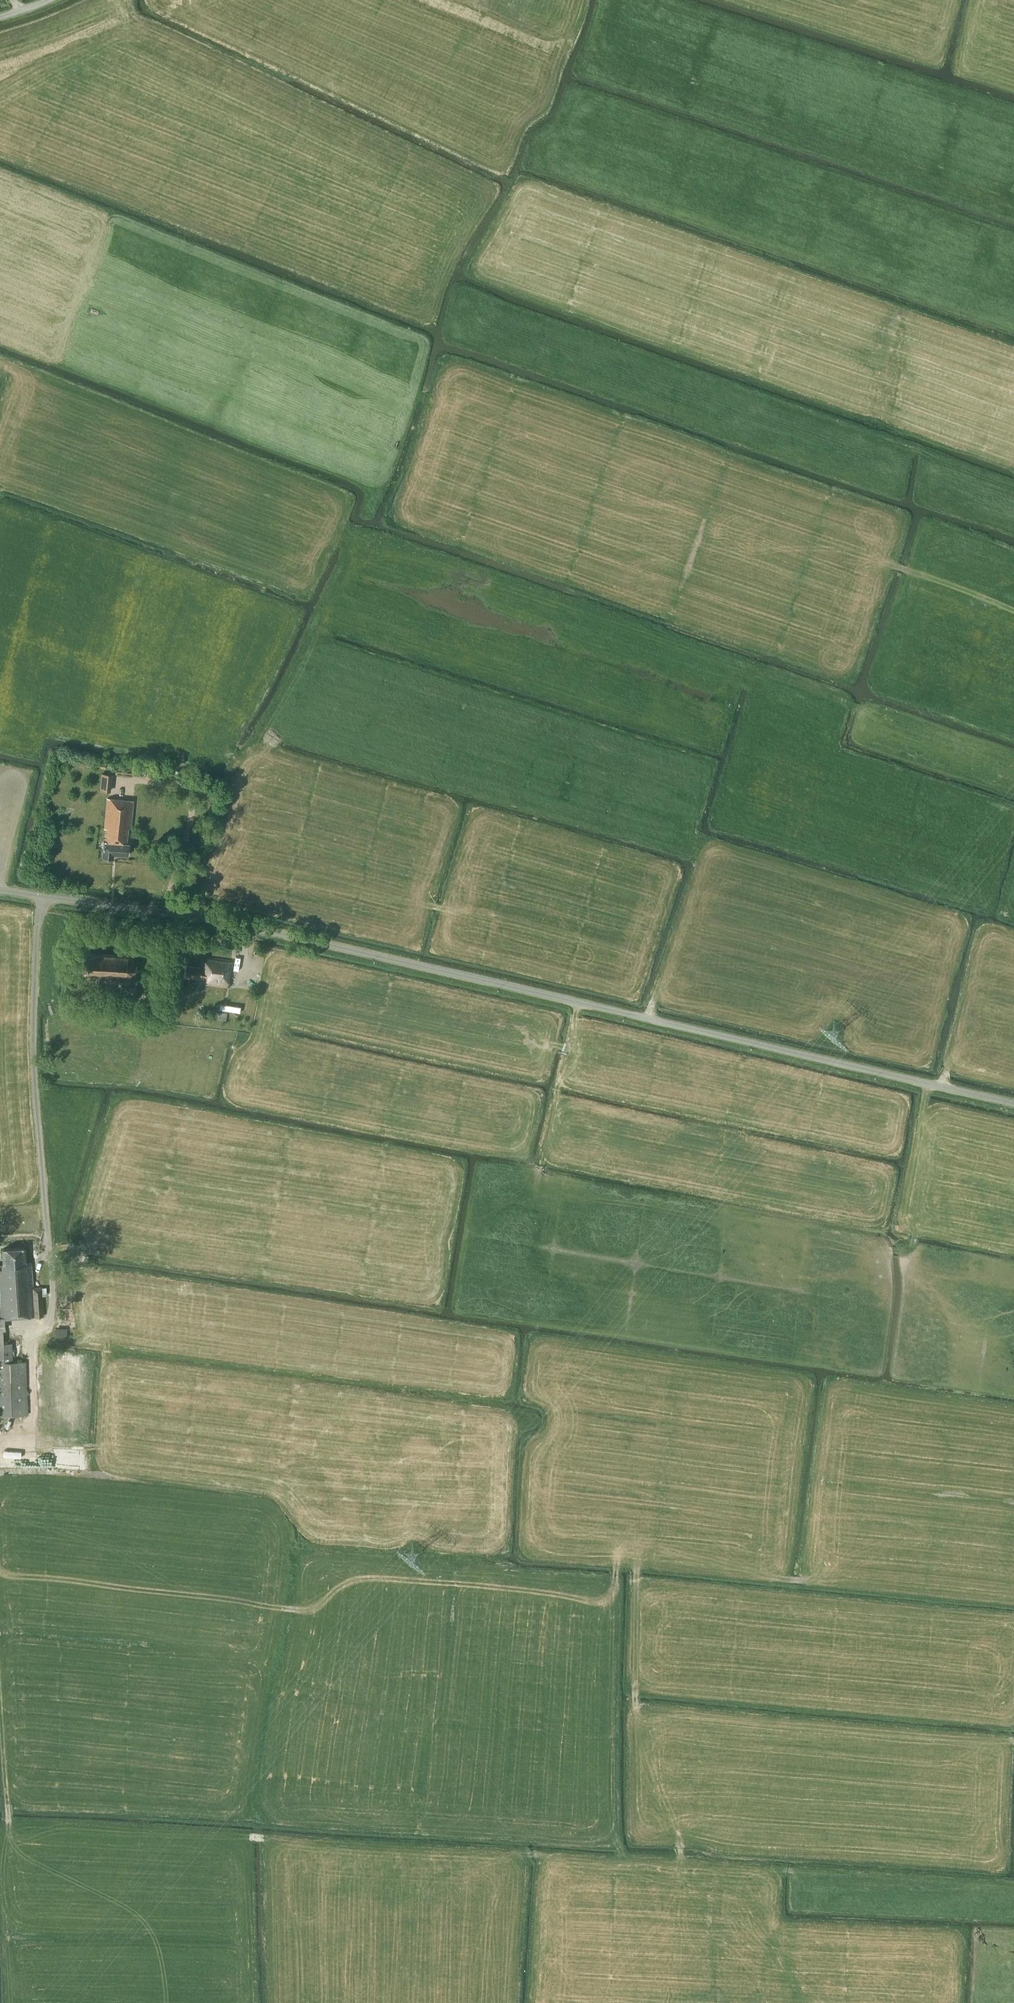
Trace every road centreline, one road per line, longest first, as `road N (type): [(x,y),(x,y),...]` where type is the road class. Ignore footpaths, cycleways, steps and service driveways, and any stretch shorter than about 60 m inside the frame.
road 1 (unclassified): [(1013,1104),(223,920),(0,890)]
road 2 (track): [(169,905),(191,818),(181,790),(163,785)]

